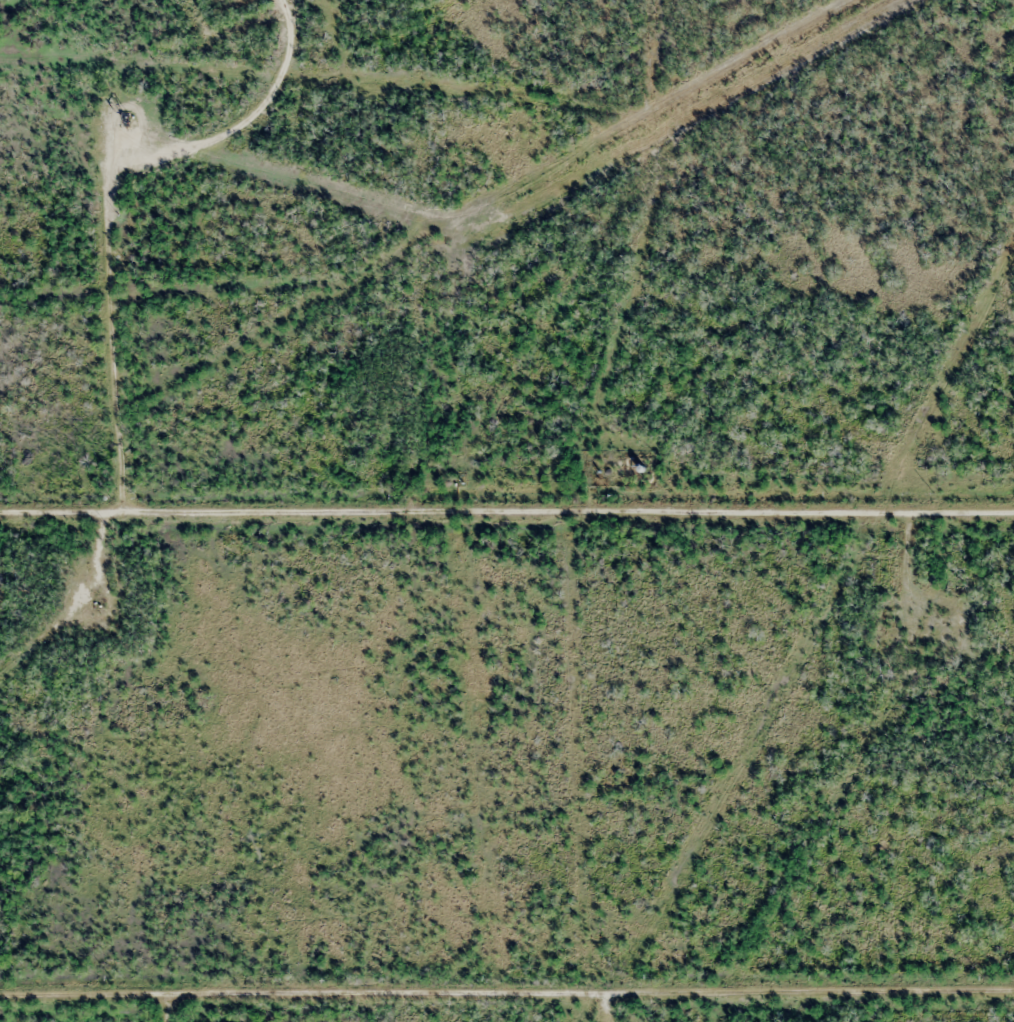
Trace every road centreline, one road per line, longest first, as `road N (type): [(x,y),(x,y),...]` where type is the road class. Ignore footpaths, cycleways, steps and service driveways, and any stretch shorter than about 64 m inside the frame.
road 1 (track): [(0,1006),(1013,1002)]
road 2 (track): [(1013,509),(0,509)]

